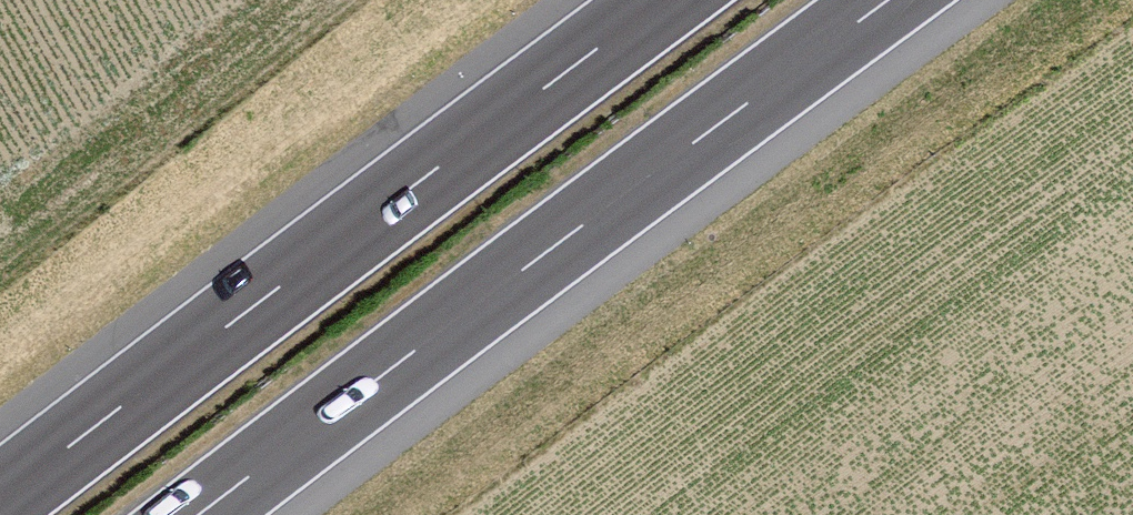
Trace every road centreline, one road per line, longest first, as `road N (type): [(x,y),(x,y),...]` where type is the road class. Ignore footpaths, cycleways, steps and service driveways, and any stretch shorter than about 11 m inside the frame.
road 1 (motorway): [(201,514),(890,0)]
road 2 (motorway): [(663,0),(0,500)]

